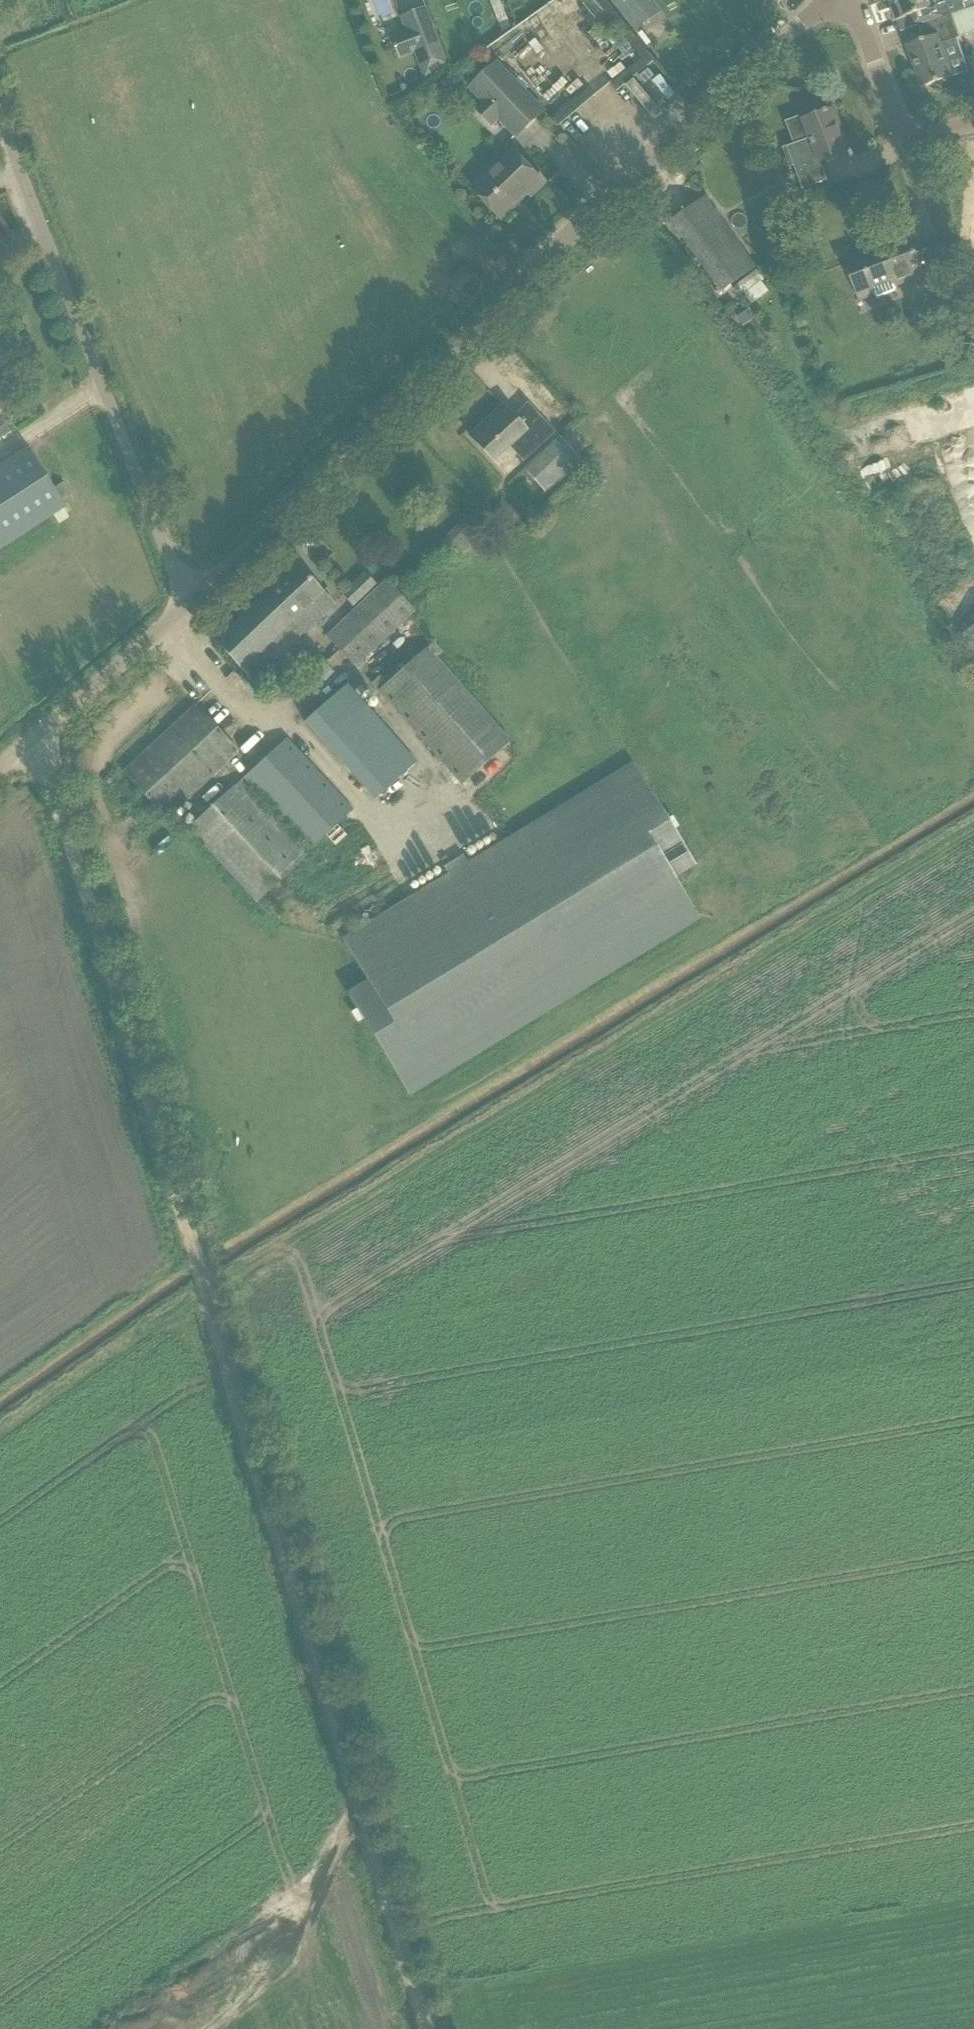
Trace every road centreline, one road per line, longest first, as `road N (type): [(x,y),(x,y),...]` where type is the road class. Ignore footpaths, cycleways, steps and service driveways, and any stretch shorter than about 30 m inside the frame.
road 1 (track): [(36,736),(427,2028)]
road 2 (unclassified): [(190,601),(829,0)]
road 3 (unclassified): [(190,601),(0,128)]
road 4 (unclassified): [(0,765),(190,601)]
road 5 (residential): [(973,123),(905,129),(849,0)]

